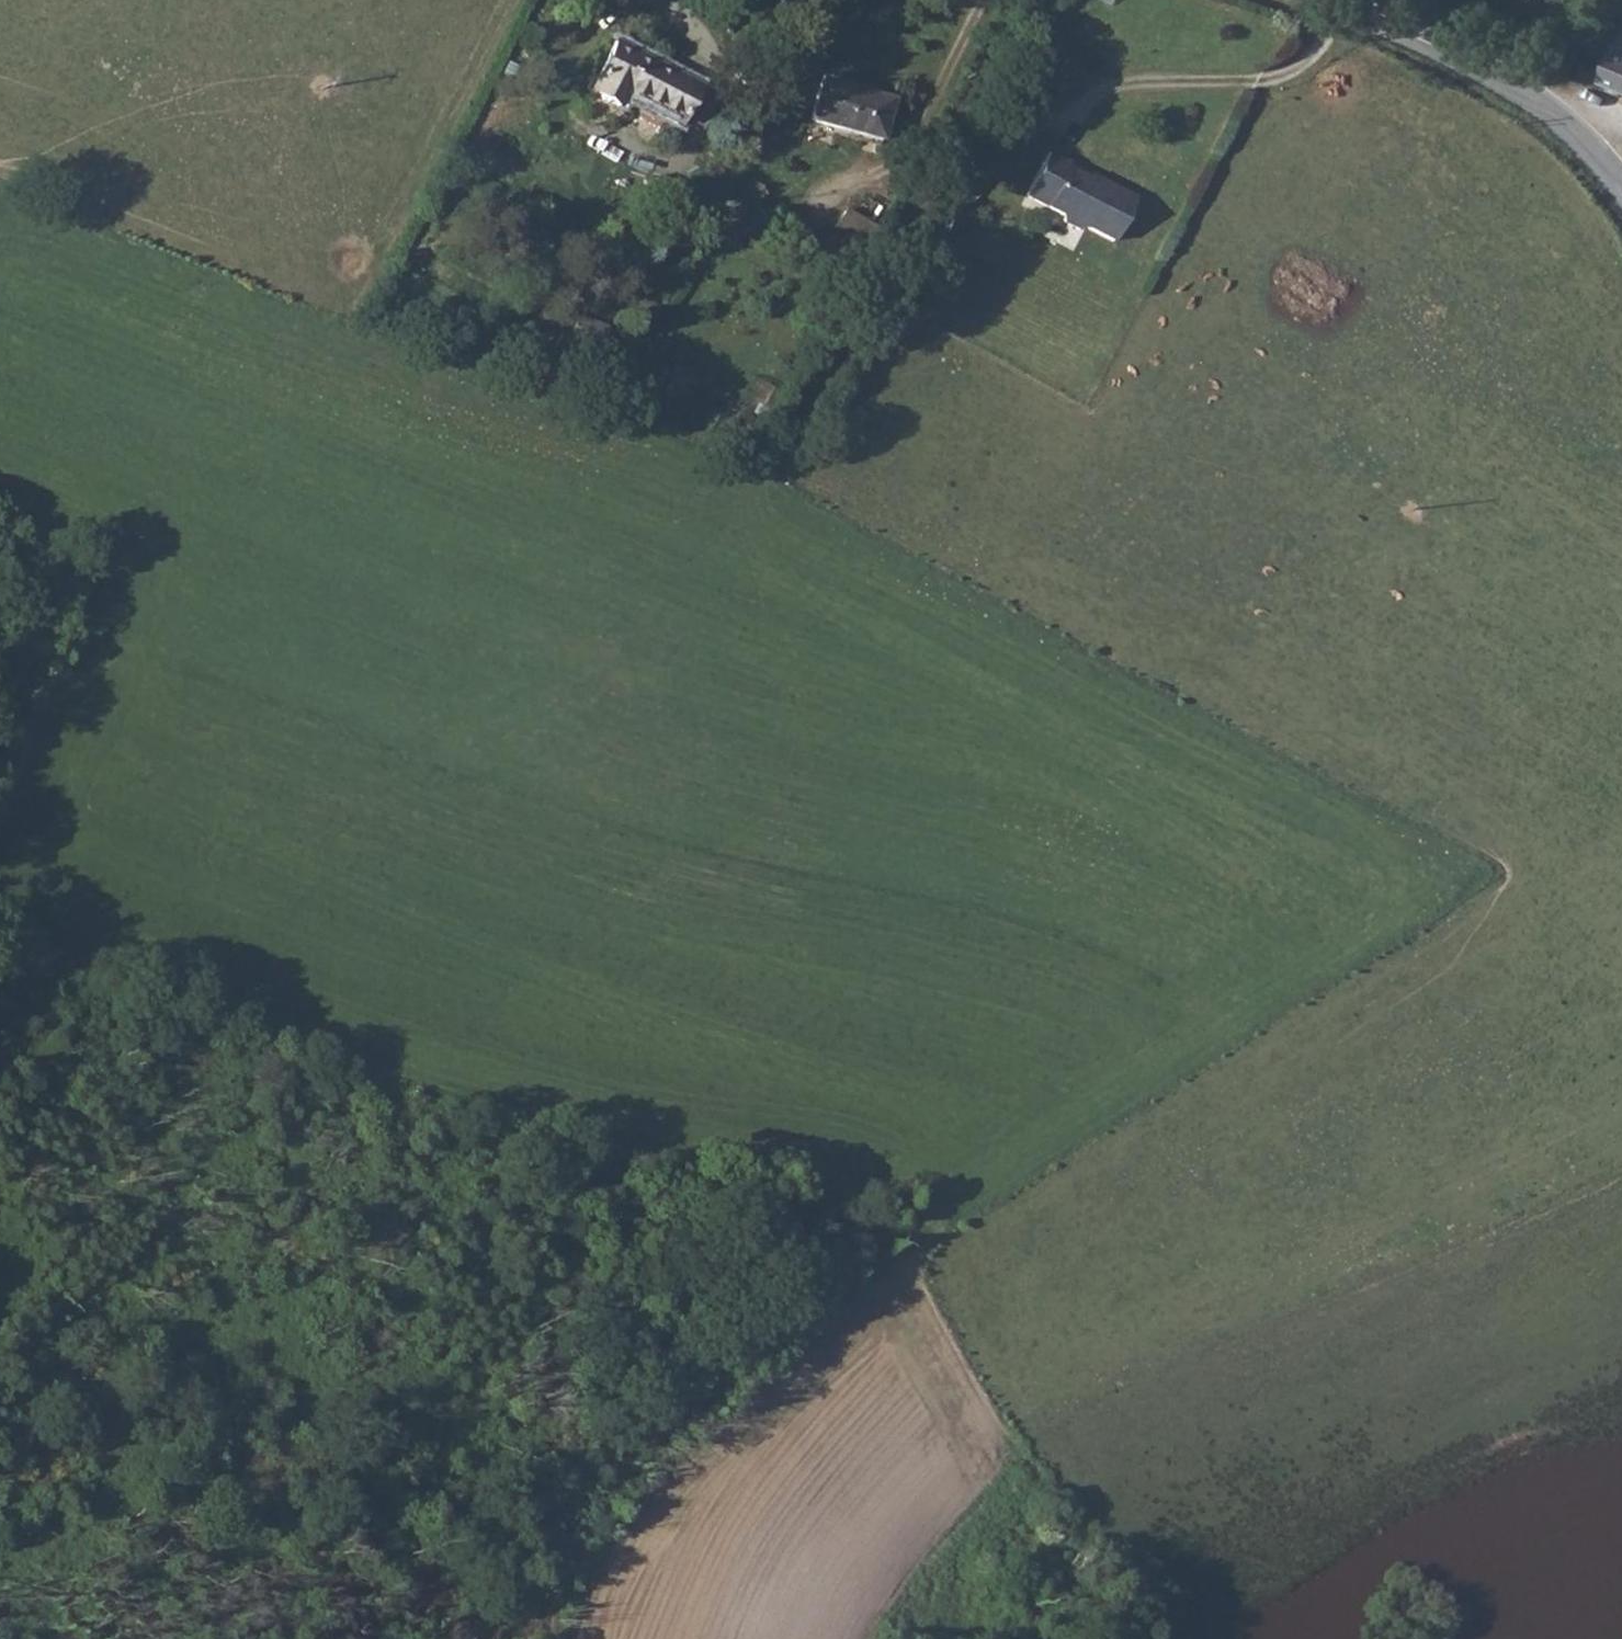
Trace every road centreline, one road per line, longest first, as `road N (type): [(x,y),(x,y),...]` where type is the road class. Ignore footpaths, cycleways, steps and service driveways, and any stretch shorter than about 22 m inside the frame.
road 1 (tertiary): [(1621,187),(1541,106),(1329,0)]
road 2 (track): [(0,831),(121,542)]

